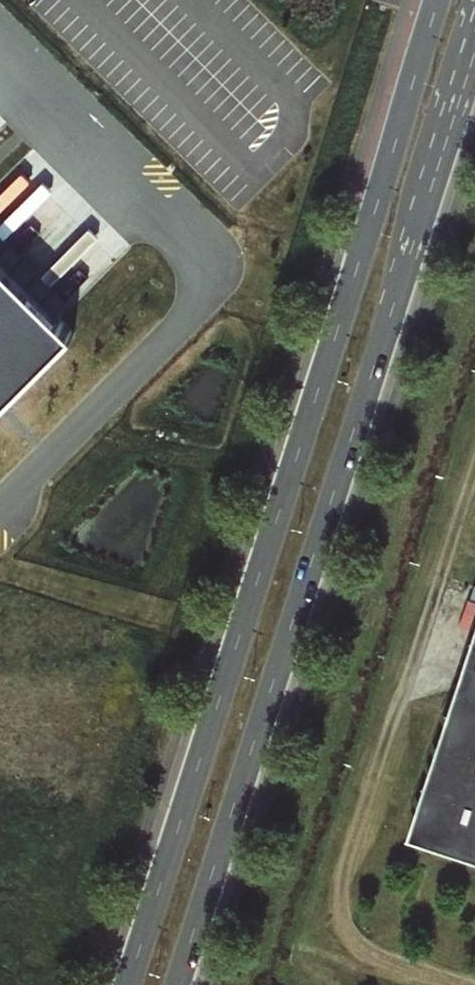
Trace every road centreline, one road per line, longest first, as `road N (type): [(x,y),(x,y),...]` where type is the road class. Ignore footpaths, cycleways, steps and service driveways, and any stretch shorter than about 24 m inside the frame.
road 1 (primary): [(437,0),(126,984)]
road 2 (primary): [(179,984),(474,60)]

